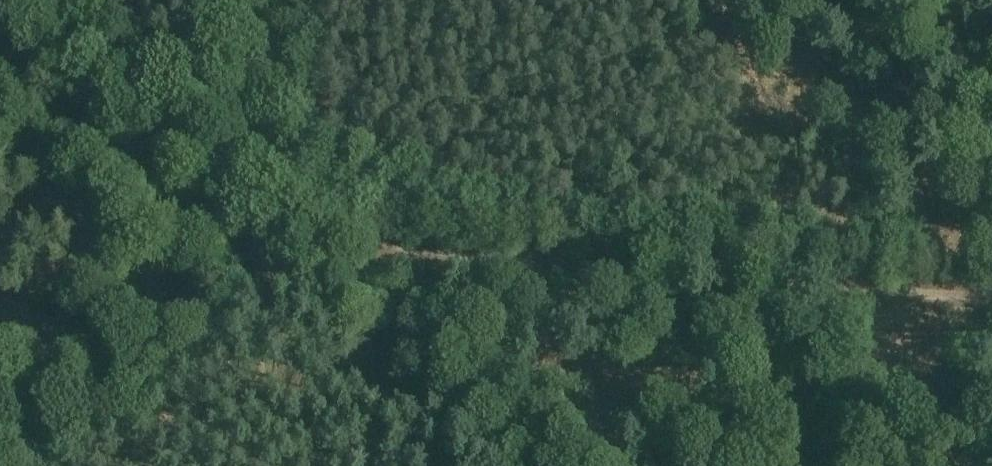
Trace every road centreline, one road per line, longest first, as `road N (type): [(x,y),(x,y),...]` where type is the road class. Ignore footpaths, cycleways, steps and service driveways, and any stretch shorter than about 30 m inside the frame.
road 1 (track): [(235,156),(354,229),(991,291)]
road 2 (track): [(0,394),(178,232),(235,156)]
road 3 (track): [(706,465),(776,422),(983,345),(991,335)]

